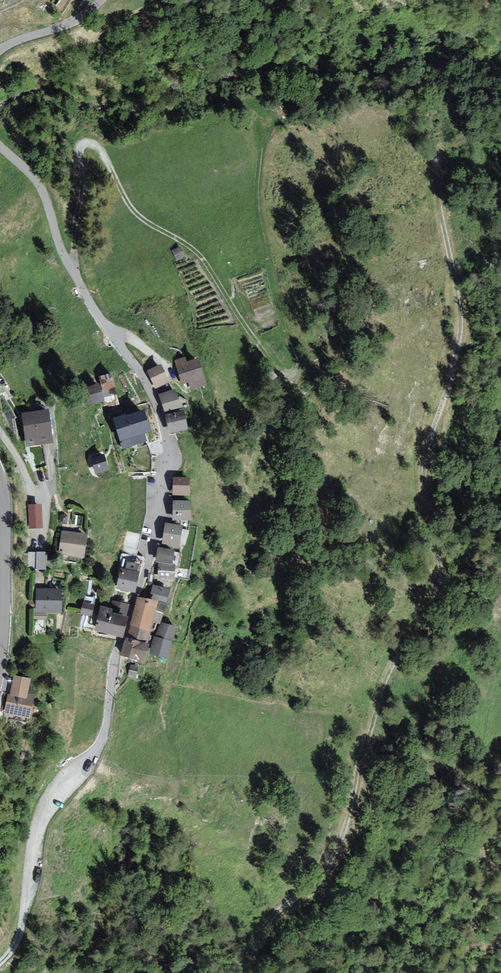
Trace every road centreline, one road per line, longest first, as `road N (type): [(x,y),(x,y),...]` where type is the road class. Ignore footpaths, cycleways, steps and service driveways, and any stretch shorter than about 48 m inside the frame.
road 1 (track): [(244,972),(271,917),(331,862),(387,677),(440,579),(424,520),(426,453),(461,319),(438,153)]
road 2 (track): [(70,266),(80,152),(90,142),(130,206),(198,254),(259,345),(294,373),(298,362),(259,214),(265,117)]
road 3 (unclassified): [(0,147),(40,186),(76,278),(151,392),(169,452),(164,507),(117,656),(107,726),(84,770)]
road 4 (track): [(84,770),(51,804),(39,832),(40,881),(27,928),(0,969)]
road 5 (tertiary): [(0,654),(0,484)]

